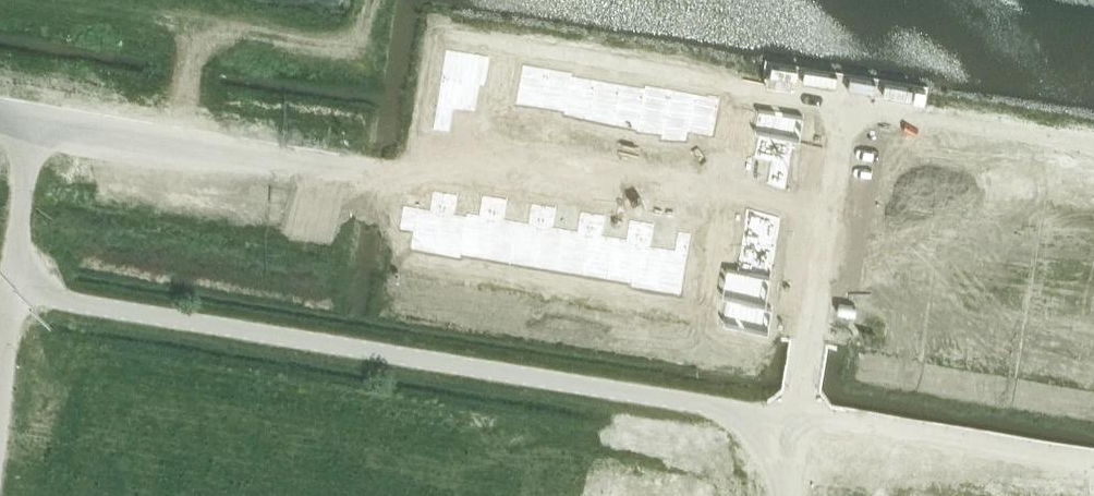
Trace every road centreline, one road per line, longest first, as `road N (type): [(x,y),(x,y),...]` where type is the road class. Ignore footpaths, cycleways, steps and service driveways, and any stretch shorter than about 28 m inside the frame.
road 1 (unclassified): [(794,421),(23,294)]
road 2 (track): [(433,40),(1093,145)]
road 3 (track): [(383,176),(0,111)]
road 4 (track): [(794,421),(840,106)]
road 5 (residential): [(1093,470),(794,421)]

